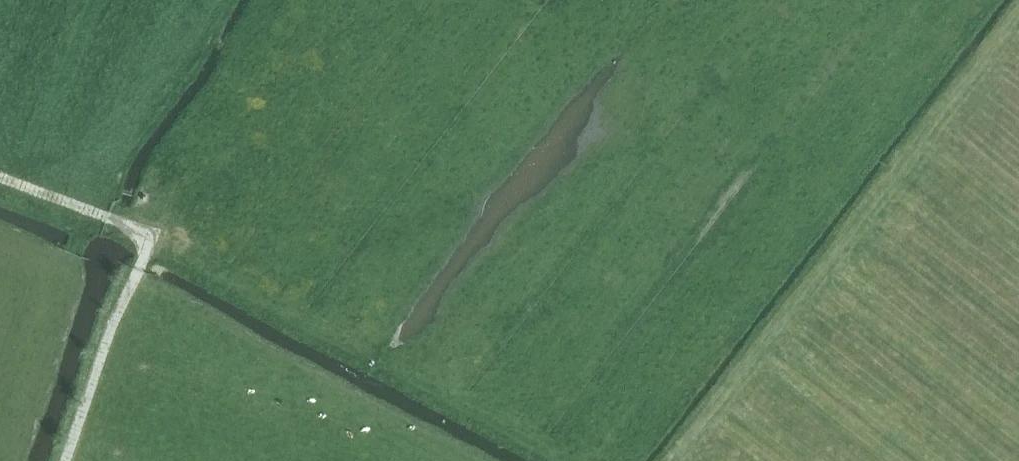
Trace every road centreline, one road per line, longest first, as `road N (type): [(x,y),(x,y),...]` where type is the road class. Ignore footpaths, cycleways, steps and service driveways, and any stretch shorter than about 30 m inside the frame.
road 1 (track): [(0,177),(149,237),(64,460)]

